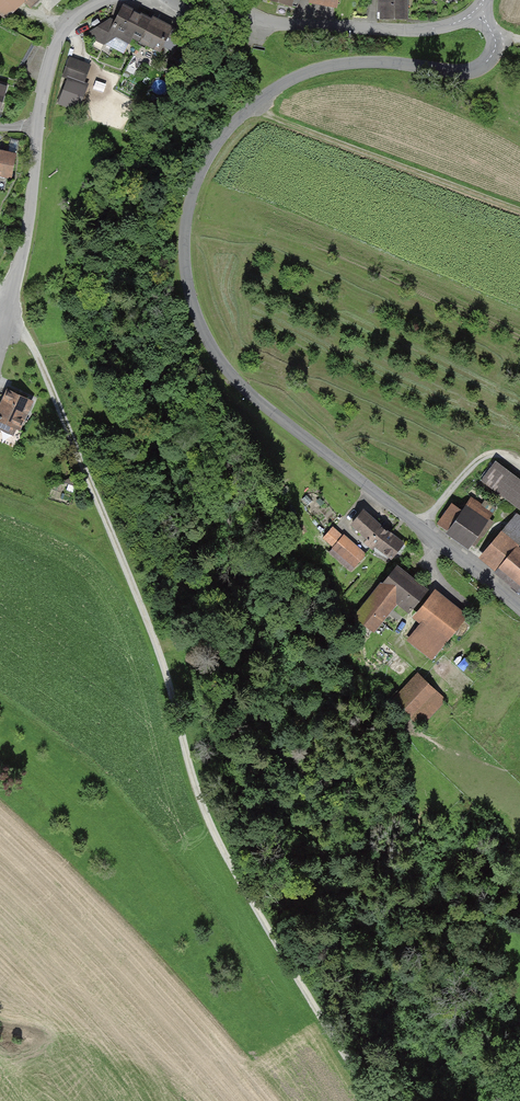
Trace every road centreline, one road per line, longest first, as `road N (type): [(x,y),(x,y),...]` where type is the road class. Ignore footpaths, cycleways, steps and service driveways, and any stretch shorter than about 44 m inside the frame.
road 1 (residential): [(478,14),(494,38),(482,66),(333,65),(287,81),(250,109),(215,146),(195,184),(183,245),(186,284),(217,359),(519,610)]
road 2 (track): [(6,321),(34,350),(133,589),(215,838),(375,1100)]
road 3 (unclassified): [(110,0),(68,27),(48,68),(0,343)]
road 4 (track): [(519,209),(250,109)]
road 5 (residential): [(232,16),(419,30),(478,14)]

